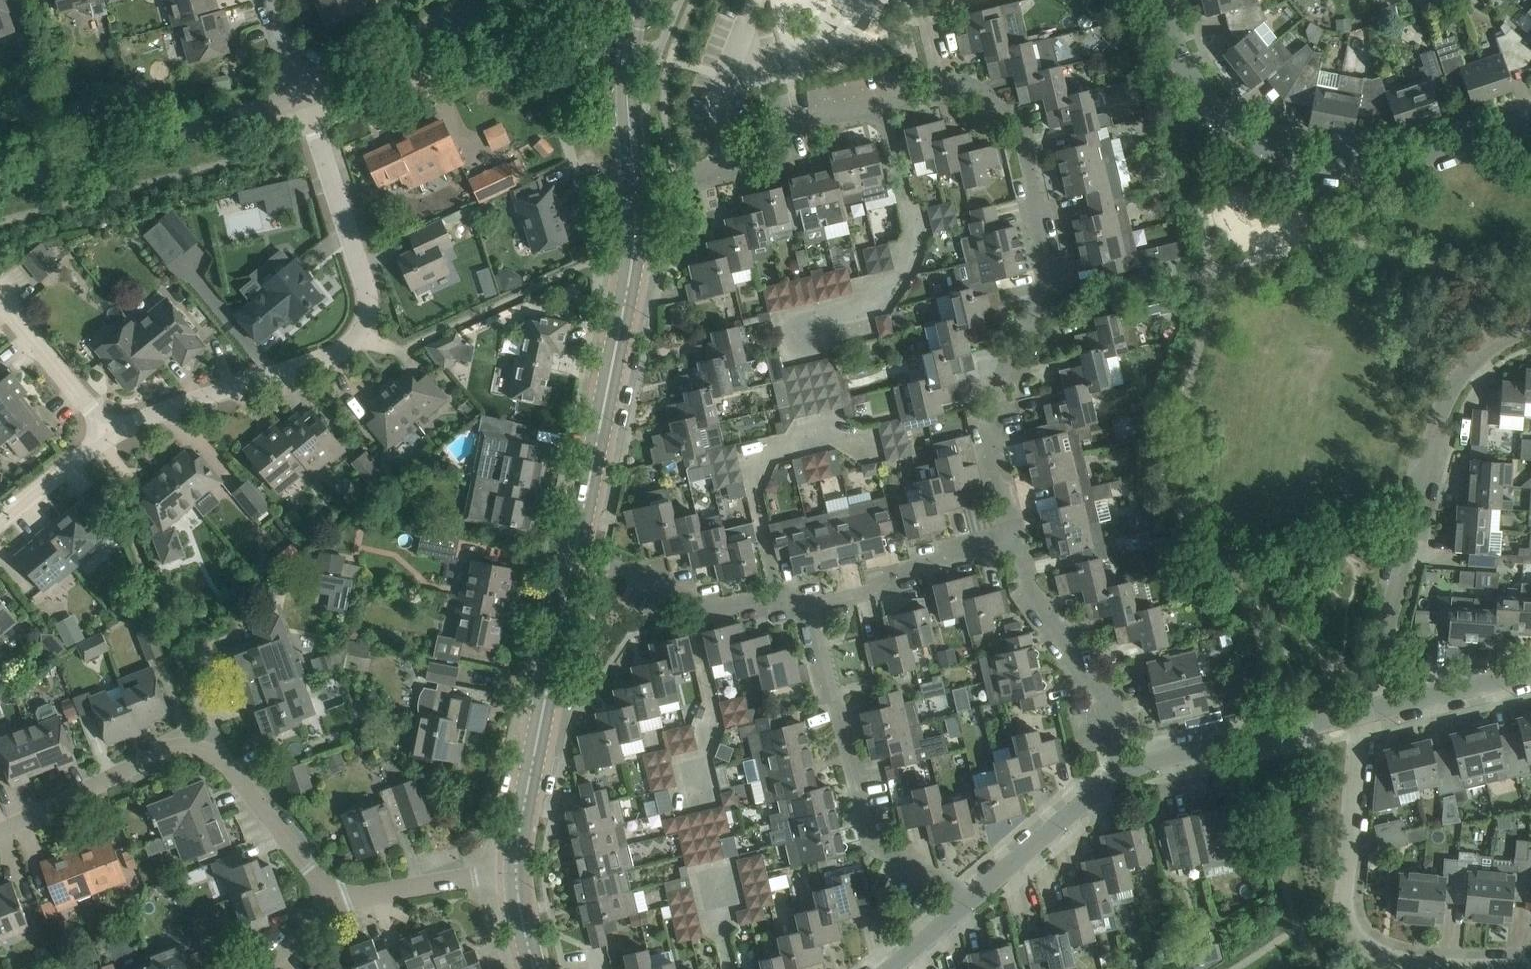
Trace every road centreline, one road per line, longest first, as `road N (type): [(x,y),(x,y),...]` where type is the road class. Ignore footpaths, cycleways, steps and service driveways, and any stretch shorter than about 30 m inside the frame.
road 1 (residential): [(1017,541),(991,431),(1043,299),(1046,263),(1017,136),(969,93),(935,91)]
road 2 (residential): [(108,431),(337,353),(356,336),(366,296),(310,98)]
road 3 (residential): [(1530,119),(1361,170),(1316,164),(1219,115),(1178,60),(1163,0)]
road 4 (residential): [(1362,714),(1438,428),(1457,384),(1487,348),(1530,330)]
road 5 (residential): [(0,832),(166,749),(188,748),(229,763),(332,903)]
road 6 (tertiary): [(574,559),(634,245),(633,187)]
road 7 (residential): [(973,897),(873,846),(812,604)]
road 8 (residential): [(935,91),(774,129),(752,158),(633,187)]
road 9 (unclassified): [(0,179),(310,98)]
road 10 (tertiary): [(516,869),(574,559)]
road 11 (residential): [(1128,764),(1100,691),(1034,606),(1017,541)]
road 12 (residential): [(574,559),(693,603),(812,604)]
road 13 (residential): [(812,604),(877,589),(876,576),(1017,541)]
road 14 (residential): [(1346,903),(1361,939),(1390,956),(1439,966),(1530,965)]
road 15 (residential): [(310,98),(497,0)]
road 16 (residential): [(973,897),(1128,764)]
road 17 (residential): [(1346,903),(1362,714)]
road 18 (tertiary): [(633,187),(627,74),(639,0)]
road 19 (residential): [(332,903),(516,869)]
road 20 (residential): [(1362,714),(1530,670)]
road 21 (residential): [(0,299),(108,431)]
road 22 (residential): [(1128,764),(1288,729)]
road 23 (residential): [(108,431),(0,523)]
road 24 (residential): [(935,91),(923,13),(974,0)]

